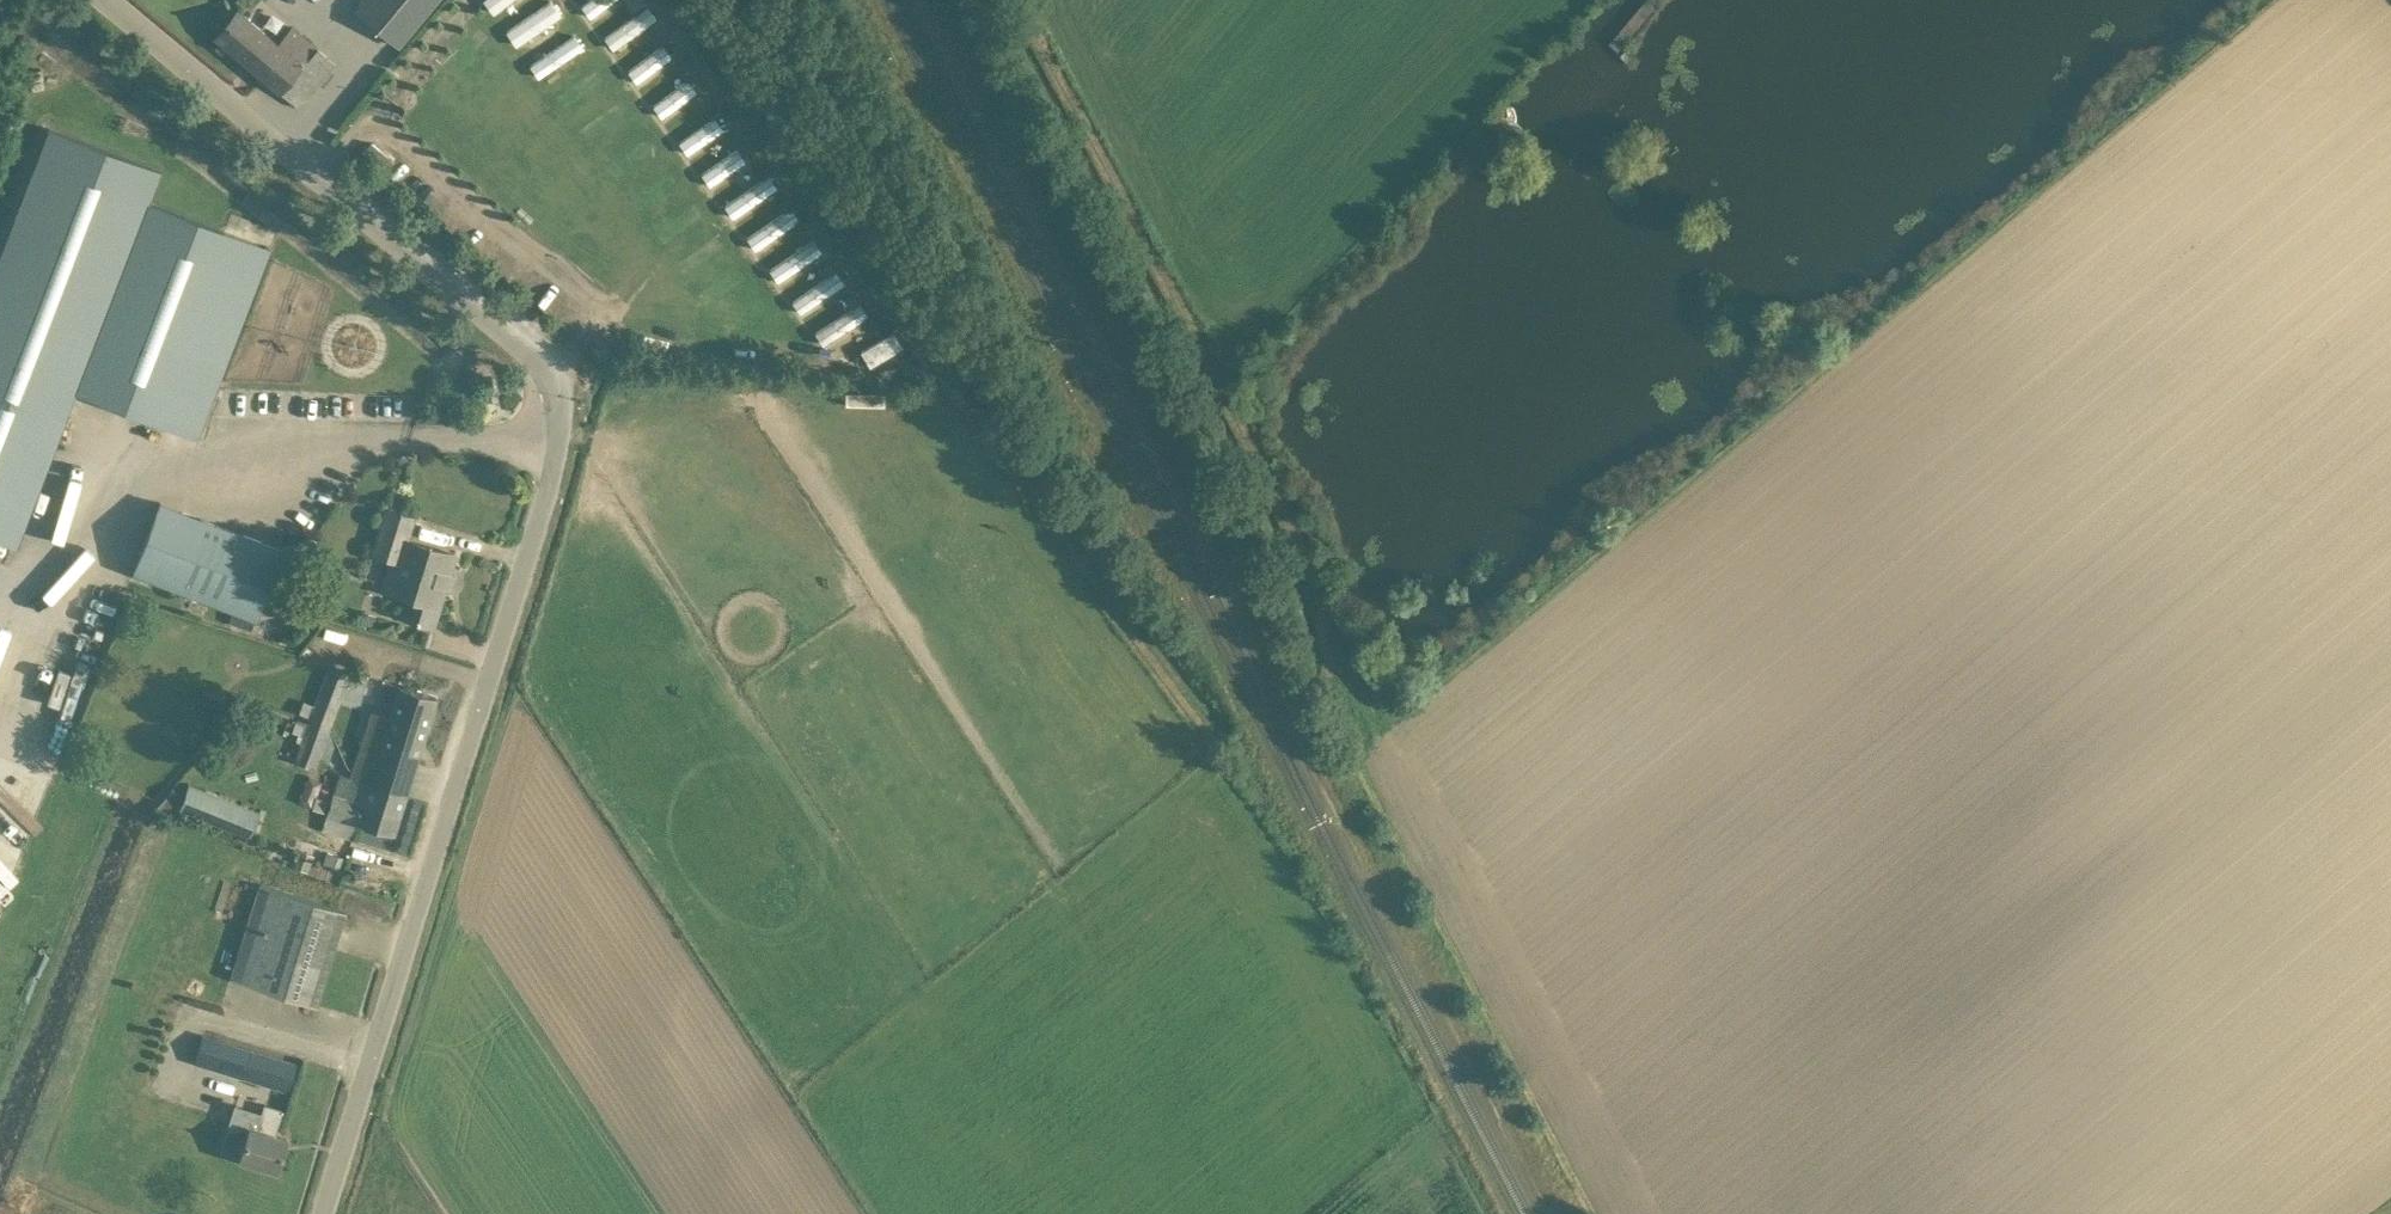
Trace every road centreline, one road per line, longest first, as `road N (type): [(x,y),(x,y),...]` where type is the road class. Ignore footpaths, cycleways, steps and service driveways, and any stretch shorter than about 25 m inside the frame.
road 1 (unclassified): [(323,1213),(548,486),(560,420),(554,384),(521,345),(106,0)]
road 2 (track): [(1529,100),(1620,0)]

